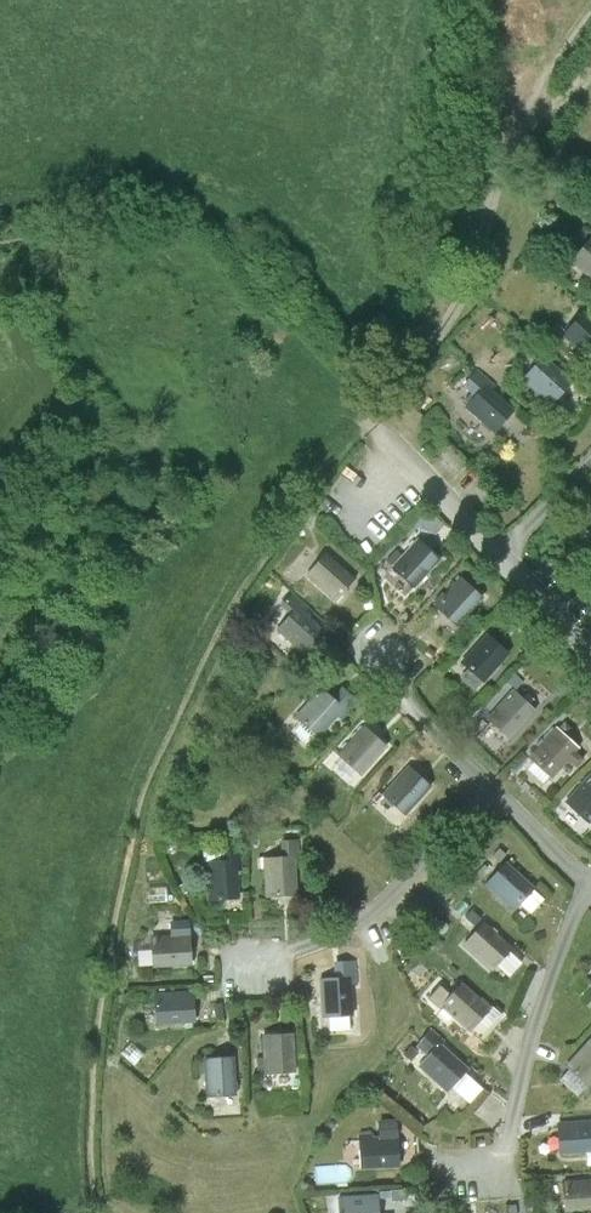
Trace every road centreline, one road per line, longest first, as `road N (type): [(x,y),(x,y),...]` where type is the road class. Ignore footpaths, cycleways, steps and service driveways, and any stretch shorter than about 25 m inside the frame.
road 1 (track): [(399,385),(462,294),(508,149),(546,73),(590,11)]
road 2 (residential): [(590,885),(532,1042),(507,1159),(494,1170),(457,1170)]
road 3 (residential): [(491,787),(363,917),(245,968)]
road 4 (residential): [(491,787),(398,694),(373,645)]
road 5 (residential): [(504,557),(380,424)]
road 6 (residential): [(590,885),(491,787)]
road 7 (residential): [(590,652),(504,557)]
road 8 (residential): [(504,557),(590,465)]

